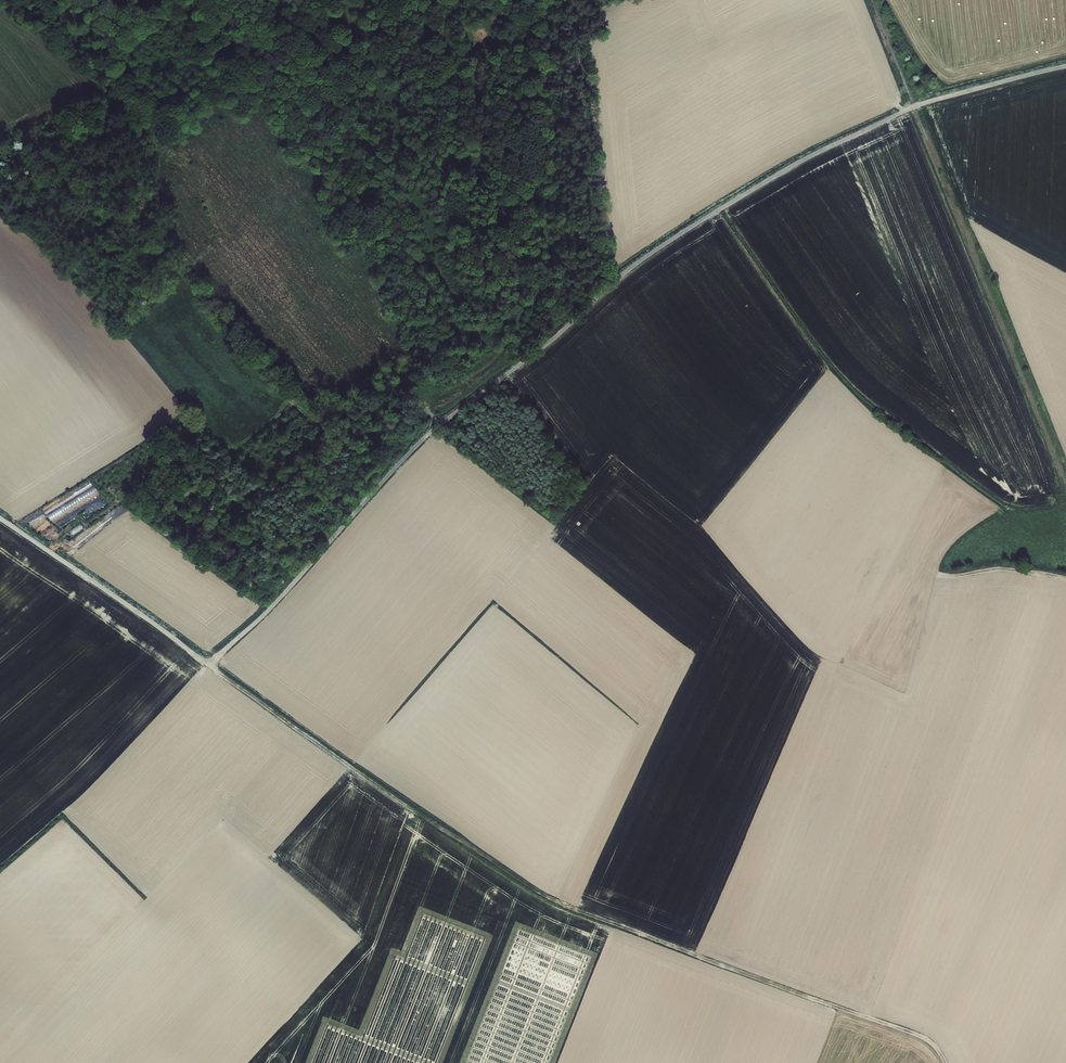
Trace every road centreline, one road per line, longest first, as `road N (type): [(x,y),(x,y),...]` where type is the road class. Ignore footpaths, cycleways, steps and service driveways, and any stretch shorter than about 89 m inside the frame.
road 1 (track): [(1065,66),(908,110),(790,167),(652,252),(430,433),(270,608),(215,659),(201,660)]
road 2 (track): [(946,1062),(933,1043),(908,1031),(534,886),(201,660)]
road 3 (track): [(201,660),(0,518)]

